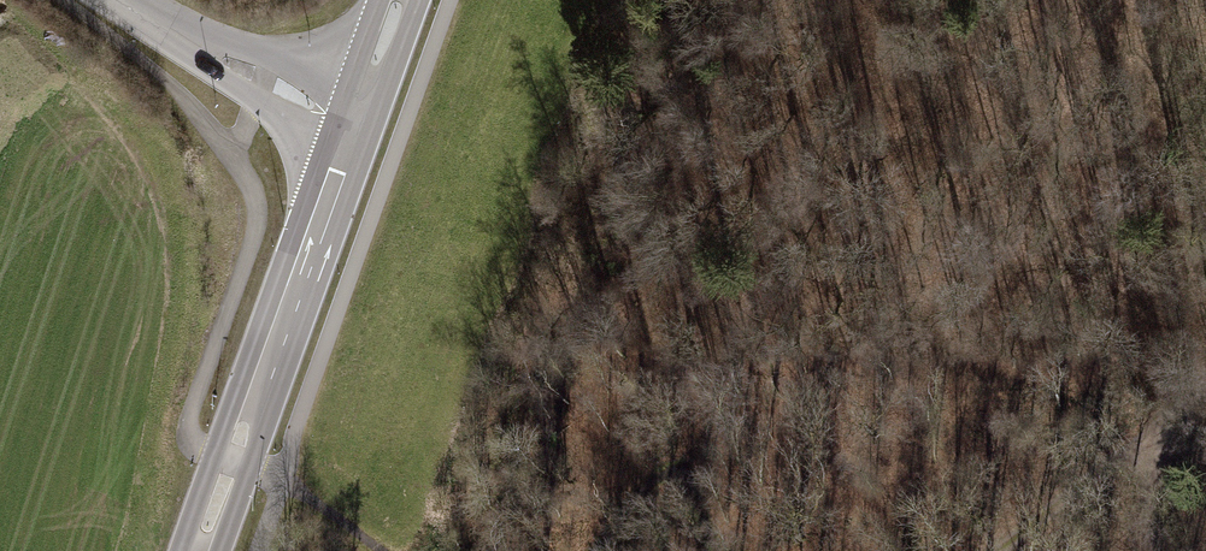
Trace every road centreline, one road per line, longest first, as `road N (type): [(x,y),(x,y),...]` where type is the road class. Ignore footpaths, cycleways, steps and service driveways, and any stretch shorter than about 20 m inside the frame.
road 1 (secondary): [(353,124),(202,550)]
road 2 (residential): [(353,124),(130,0)]
road 3 (track): [(1000,550),(1153,426)]
road 4 (track): [(1159,550),(1153,426),(1205,387)]
road 5 (secondary): [(398,0),(353,124)]

